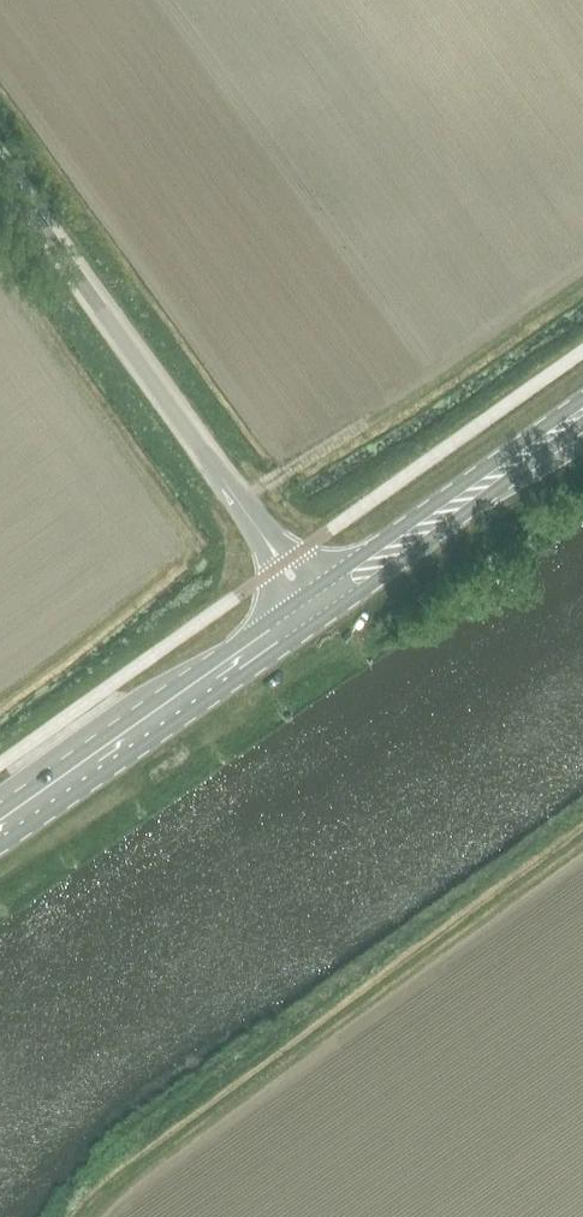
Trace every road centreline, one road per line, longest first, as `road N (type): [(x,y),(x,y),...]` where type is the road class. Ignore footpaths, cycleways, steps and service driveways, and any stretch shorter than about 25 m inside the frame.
road 1 (unclassified): [(259,532),(0,169)]
road 2 (primary): [(0,847),(323,621)]
road 3 (primary): [(291,606),(0,812)]
road 4 (primary): [(323,621),(582,424)]
road 5 (primary): [(582,399),(317,587)]

